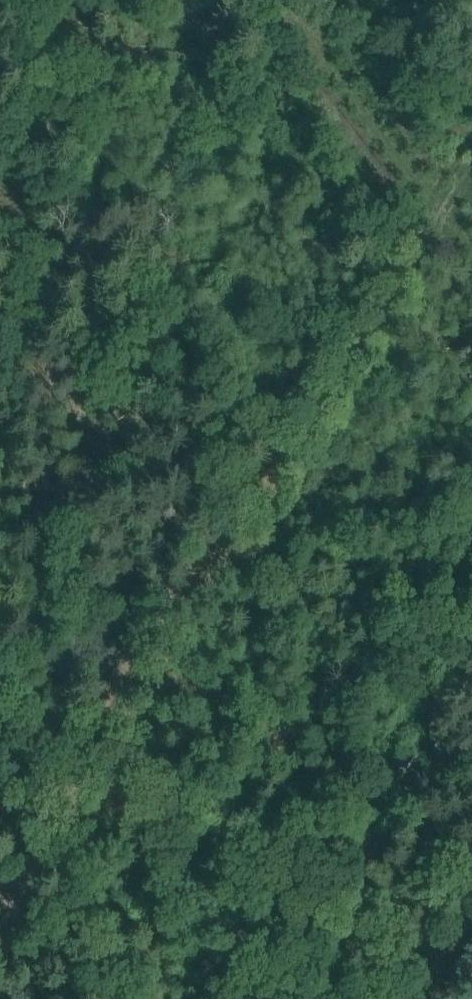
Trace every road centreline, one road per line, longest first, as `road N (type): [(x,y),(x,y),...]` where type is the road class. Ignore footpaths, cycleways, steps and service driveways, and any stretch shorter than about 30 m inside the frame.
road 1 (track): [(471,170),(0,919)]
road 2 (track): [(435,226),(274,0)]
road 3 (track): [(471,925),(352,998)]

